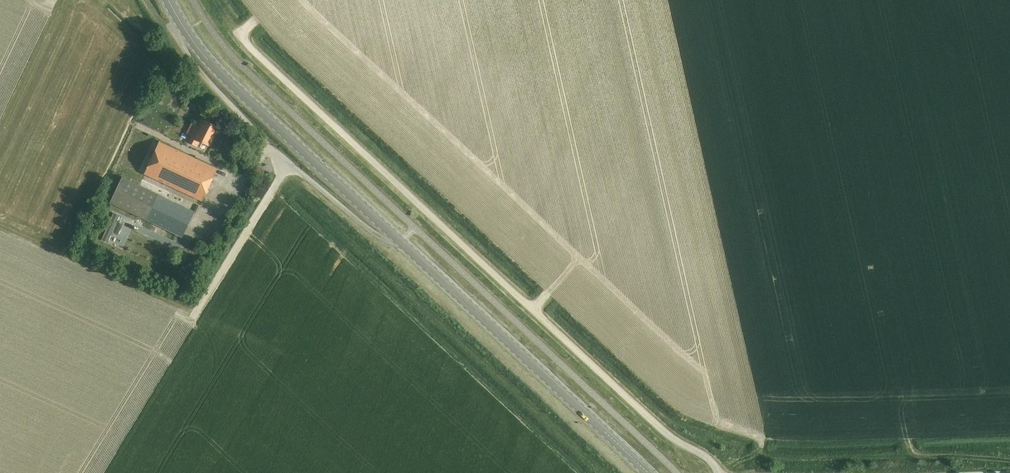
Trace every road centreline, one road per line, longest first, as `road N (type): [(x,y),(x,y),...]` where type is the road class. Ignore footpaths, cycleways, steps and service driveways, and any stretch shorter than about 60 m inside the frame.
road 1 (secondary): [(647,472),(223,78),(169,0)]
road 2 (unclassified): [(720,472),(660,428),(255,54),(239,33),(254,22)]

